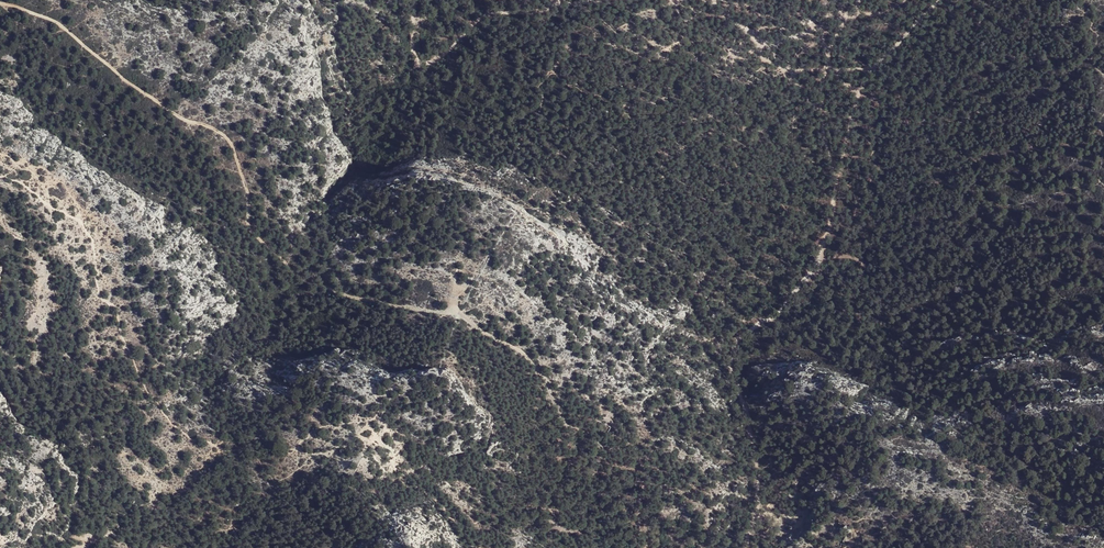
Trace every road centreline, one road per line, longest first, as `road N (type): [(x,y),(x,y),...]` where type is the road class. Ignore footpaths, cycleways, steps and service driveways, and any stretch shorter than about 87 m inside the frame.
road 1 (track): [(0,3),(57,21),(170,110),(226,136),(249,195),(251,232),(297,274),(386,304),(460,313),(525,354),(573,429),(608,419),(646,456),(638,514),(647,547)]
road 2 (track): [(871,69),(850,116),(823,251),(781,312),(742,336),(733,358),(756,460),(748,547)]
road 3 (track): [(416,0),(419,68),(484,15),(601,0)]
road 4 (track): [(707,0),(764,45),(805,35),(827,49),(835,71),(871,69)]

